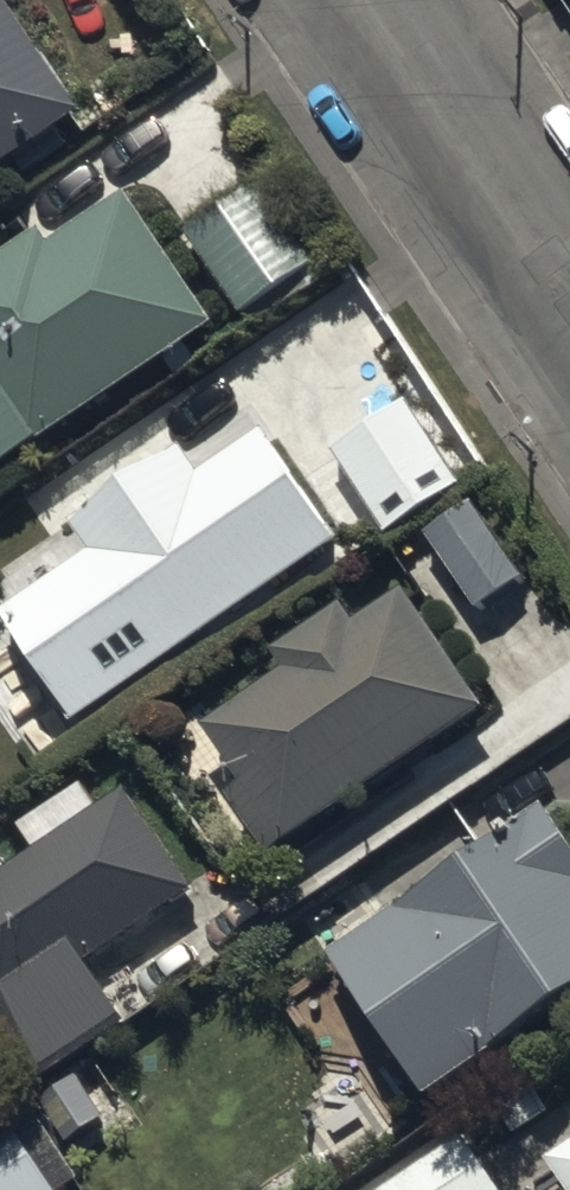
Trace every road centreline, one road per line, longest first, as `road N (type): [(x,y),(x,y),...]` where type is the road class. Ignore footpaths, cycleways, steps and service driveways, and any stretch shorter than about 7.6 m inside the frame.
road 1 (residential): [(367,0),(569,304)]

